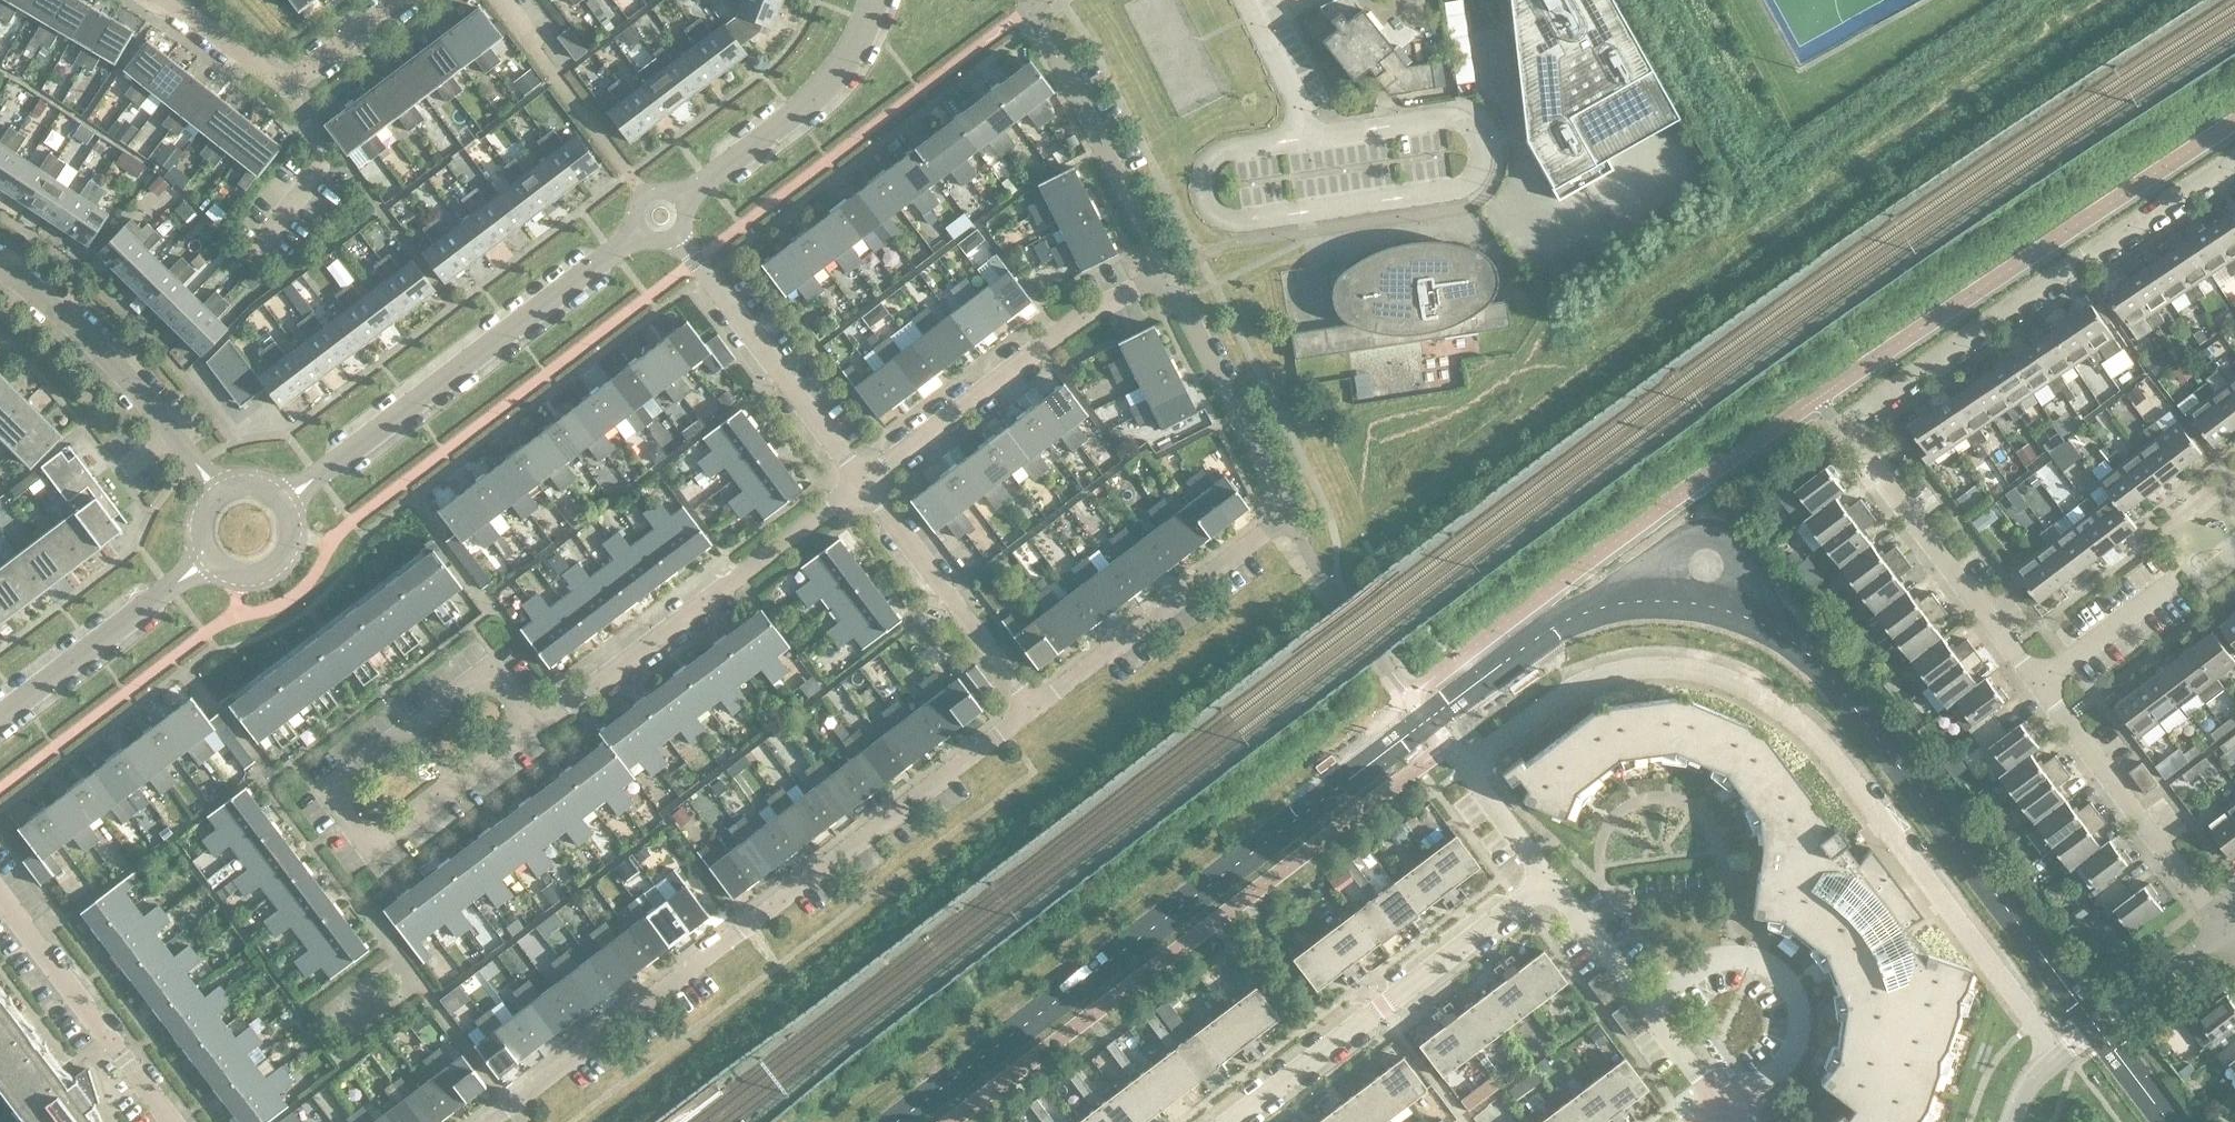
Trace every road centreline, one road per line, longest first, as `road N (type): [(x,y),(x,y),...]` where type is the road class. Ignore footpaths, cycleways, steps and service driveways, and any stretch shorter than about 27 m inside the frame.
road 1 (residential): [(2226,933),(2039,674),(1841,425),(2234,159)]
road 2 (residential): [(2056,1059),(1822,747),(1733,684),(1690,670),(1610,674),(1542,708),(1464,766)]
road 3 (residential): [(487,1121),(1034,708)]
road 4 (residential): [(529,733),(388,842),(366,839),(335,800),(336,774),(466,677),(488,679)]
road 5 (tertiary): [(284,500),(640,230)]
road 6 (residential): [(529,733),(860,484)]
road 7 (residential): [(1230,1121),(1549,881)]
road 8 (residential): [(860,484),(1128,287),(1164,270)]
road 9 (residential): [(1724,1116),(1790,1053),(1799,1021),(1785,980),(1752,961),(1712,960),(1645,1006)]
road 10 (residential): [(1034,708),(1286,520)]
road 11 (tertiary): [(221,487),(109,357),(0,269)]
road 12 (residential): [(676,235),(860,484)]
road 13 (residential): [(166,0),(277,79),(301,75),(400,0)]
road 14 (residential): [(860,484),(1034,708)]
road 15 (tertiary): [(681,199),(836,71),(861,40),(875,0)]
road 16 (residential): [(0,899),(174,1121)]
road 17 (unclassified): [(1286,520),(1164,270)]
road 18 (tertiary): [(0,717),(208,563)]
road 19 (unclassified): [(1164,270),(1058,65)]
road 20 (residential): [(2056,1059),(2226,933)]
road 21 (residential): [(1645,1006),(1549,881)]
road 22 (unclassified): [(1322,137),(1249,0)]
road 23 (tertiary): [(208,563),(237,579),(270,573),(291,548),(284,500)]
road 24 (residential): [(1549,881),(1464,766)]
road 25 (residential): [(1724,1116),(1645,1006)]

